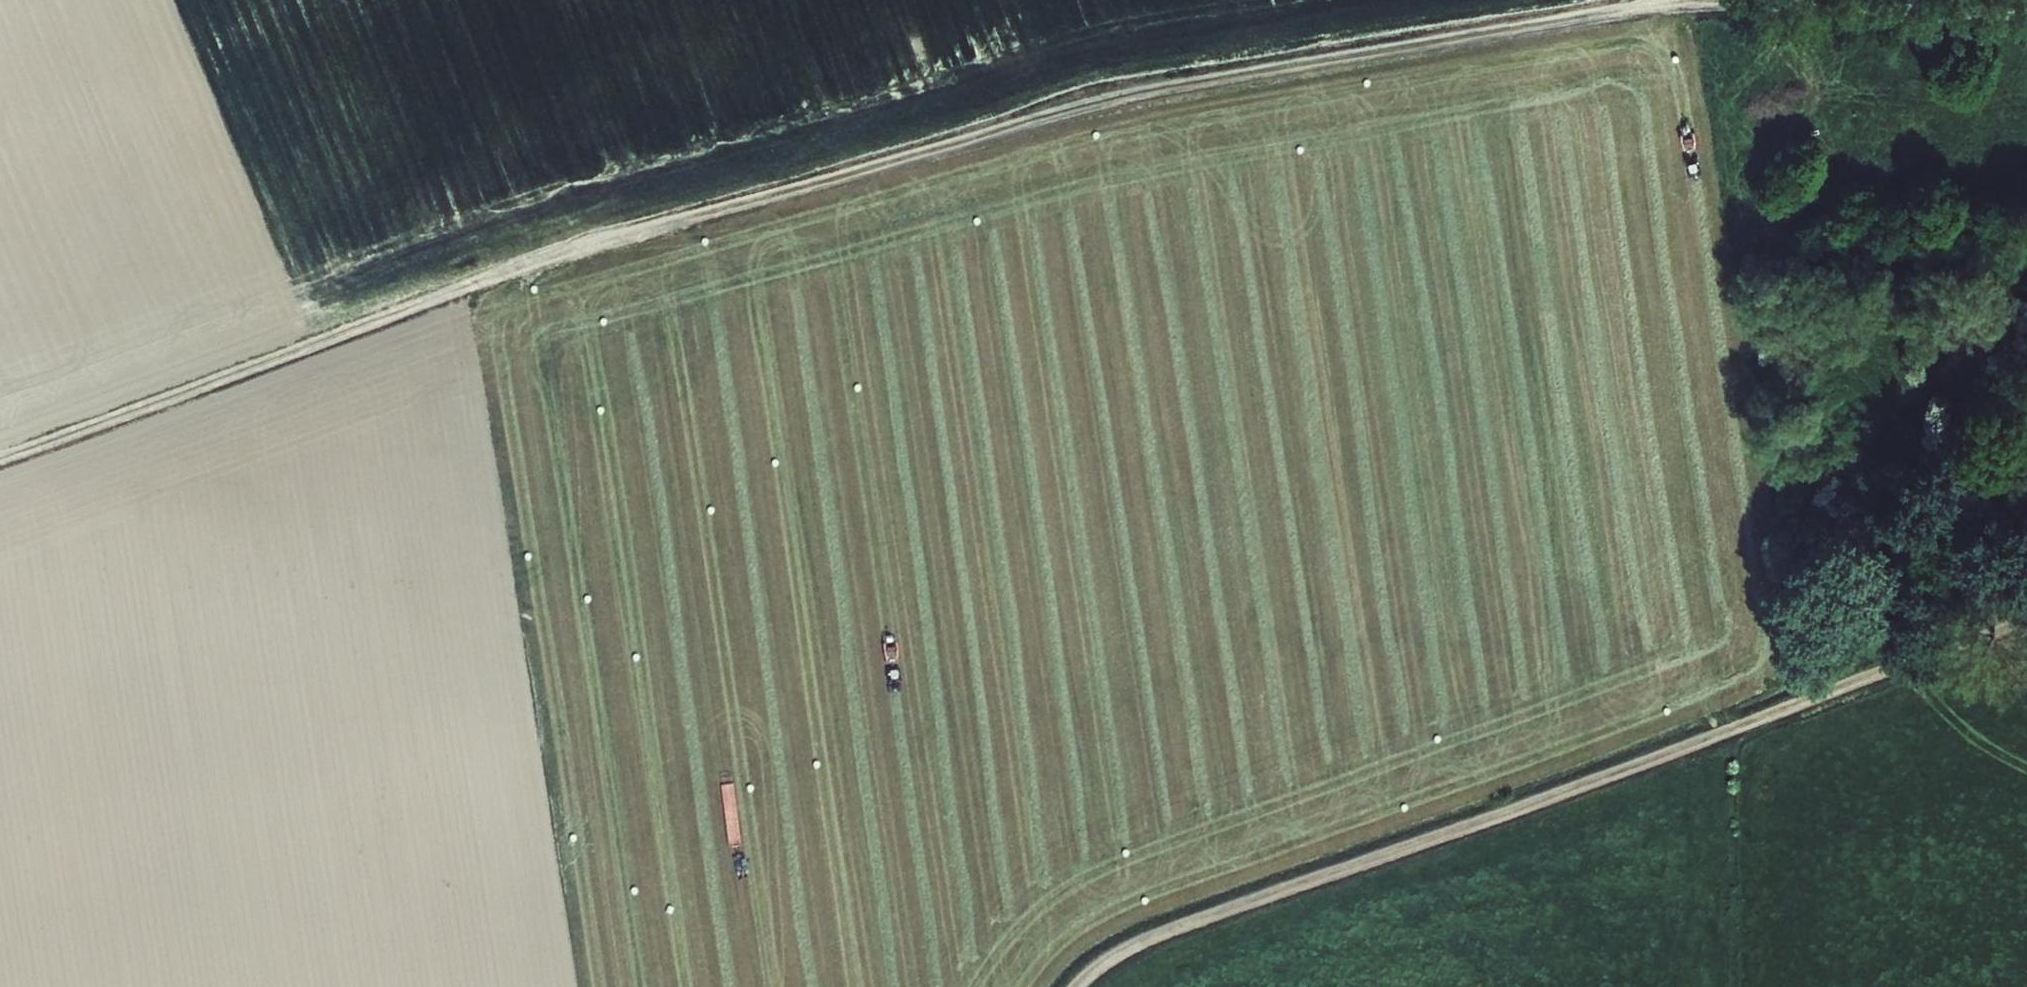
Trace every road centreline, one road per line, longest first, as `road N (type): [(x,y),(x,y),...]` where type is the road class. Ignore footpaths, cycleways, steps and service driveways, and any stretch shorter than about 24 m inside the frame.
road 1 (track): [(0,460),(561,253),(1133,95),(1692,0)]
road 2 (track): [(1079,986),(1126,949),(2026,617)]
road 3 (track): [(1902,0),(2026,5)]

